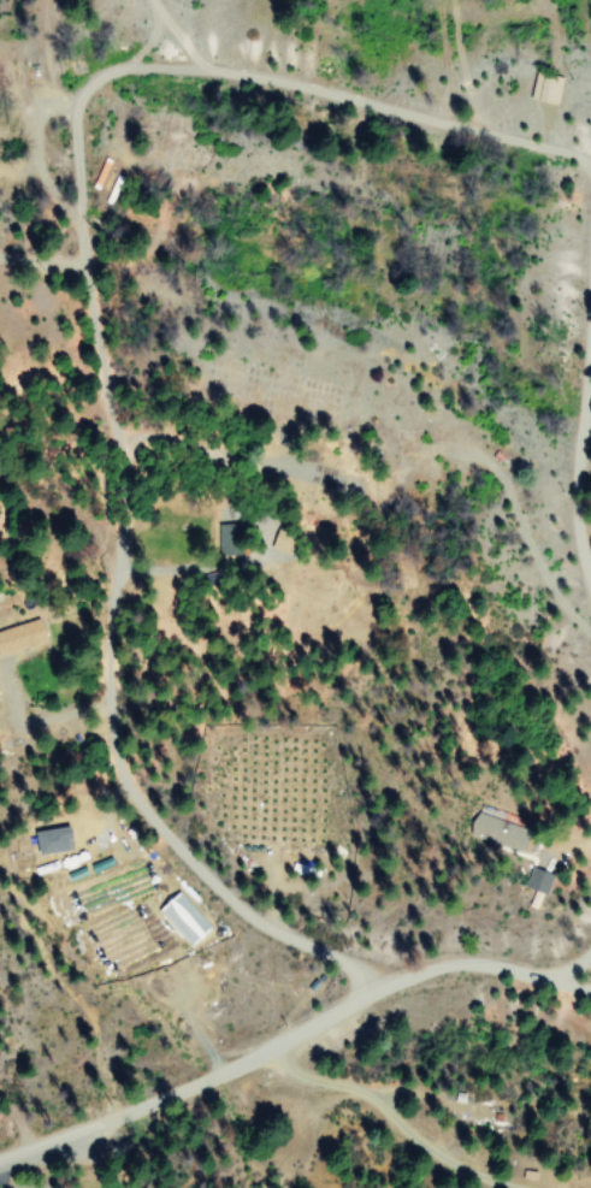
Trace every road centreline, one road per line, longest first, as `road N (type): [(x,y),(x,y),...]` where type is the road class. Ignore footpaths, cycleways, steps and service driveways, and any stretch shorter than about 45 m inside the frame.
road 1 (residential): [(356,999),(350,971),(226,900),(189,863),(130,788),(112,751),(112,614),(129,486),(82,256),(73,113),(96,77),(124,70),(236,73),(590,162)]
road 2 (residential): [(590,568),(584,506),(590,264)]
road 3 (residential): [(102,1121),(224,1071),(356,999)]
road 4 (residential): [(590,1002),(540,977),(459,963),(356,999)]

